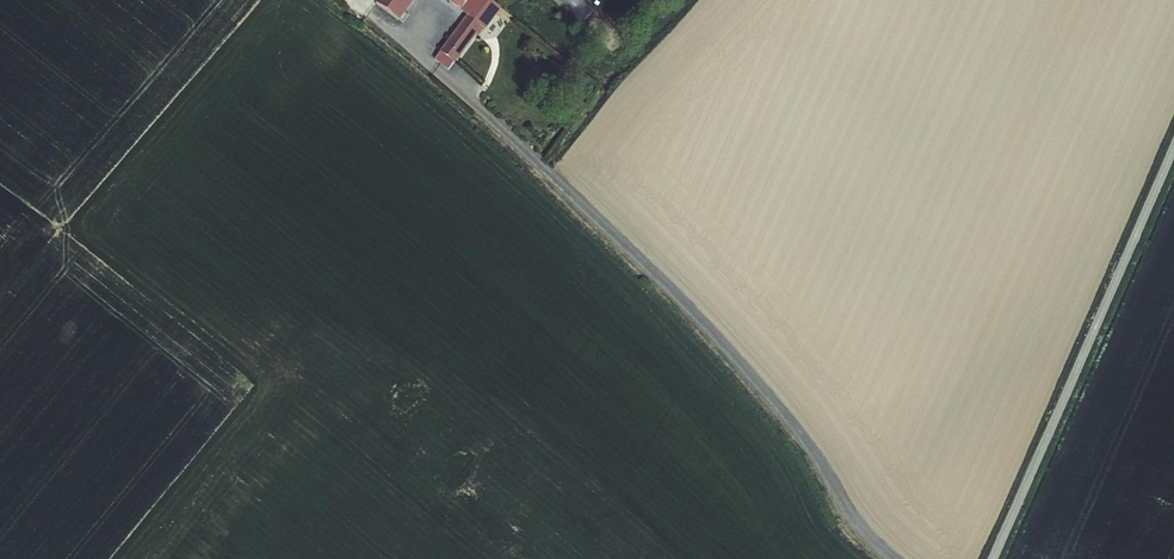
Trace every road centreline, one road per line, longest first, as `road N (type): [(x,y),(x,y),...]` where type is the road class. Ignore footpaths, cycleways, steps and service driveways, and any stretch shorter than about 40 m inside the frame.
road 1 (unclassified): [(893,558),(860,528),(807,442),(713,334),(436,70)]
road 2 (unclassified): [(993,558),(1173,148)]

